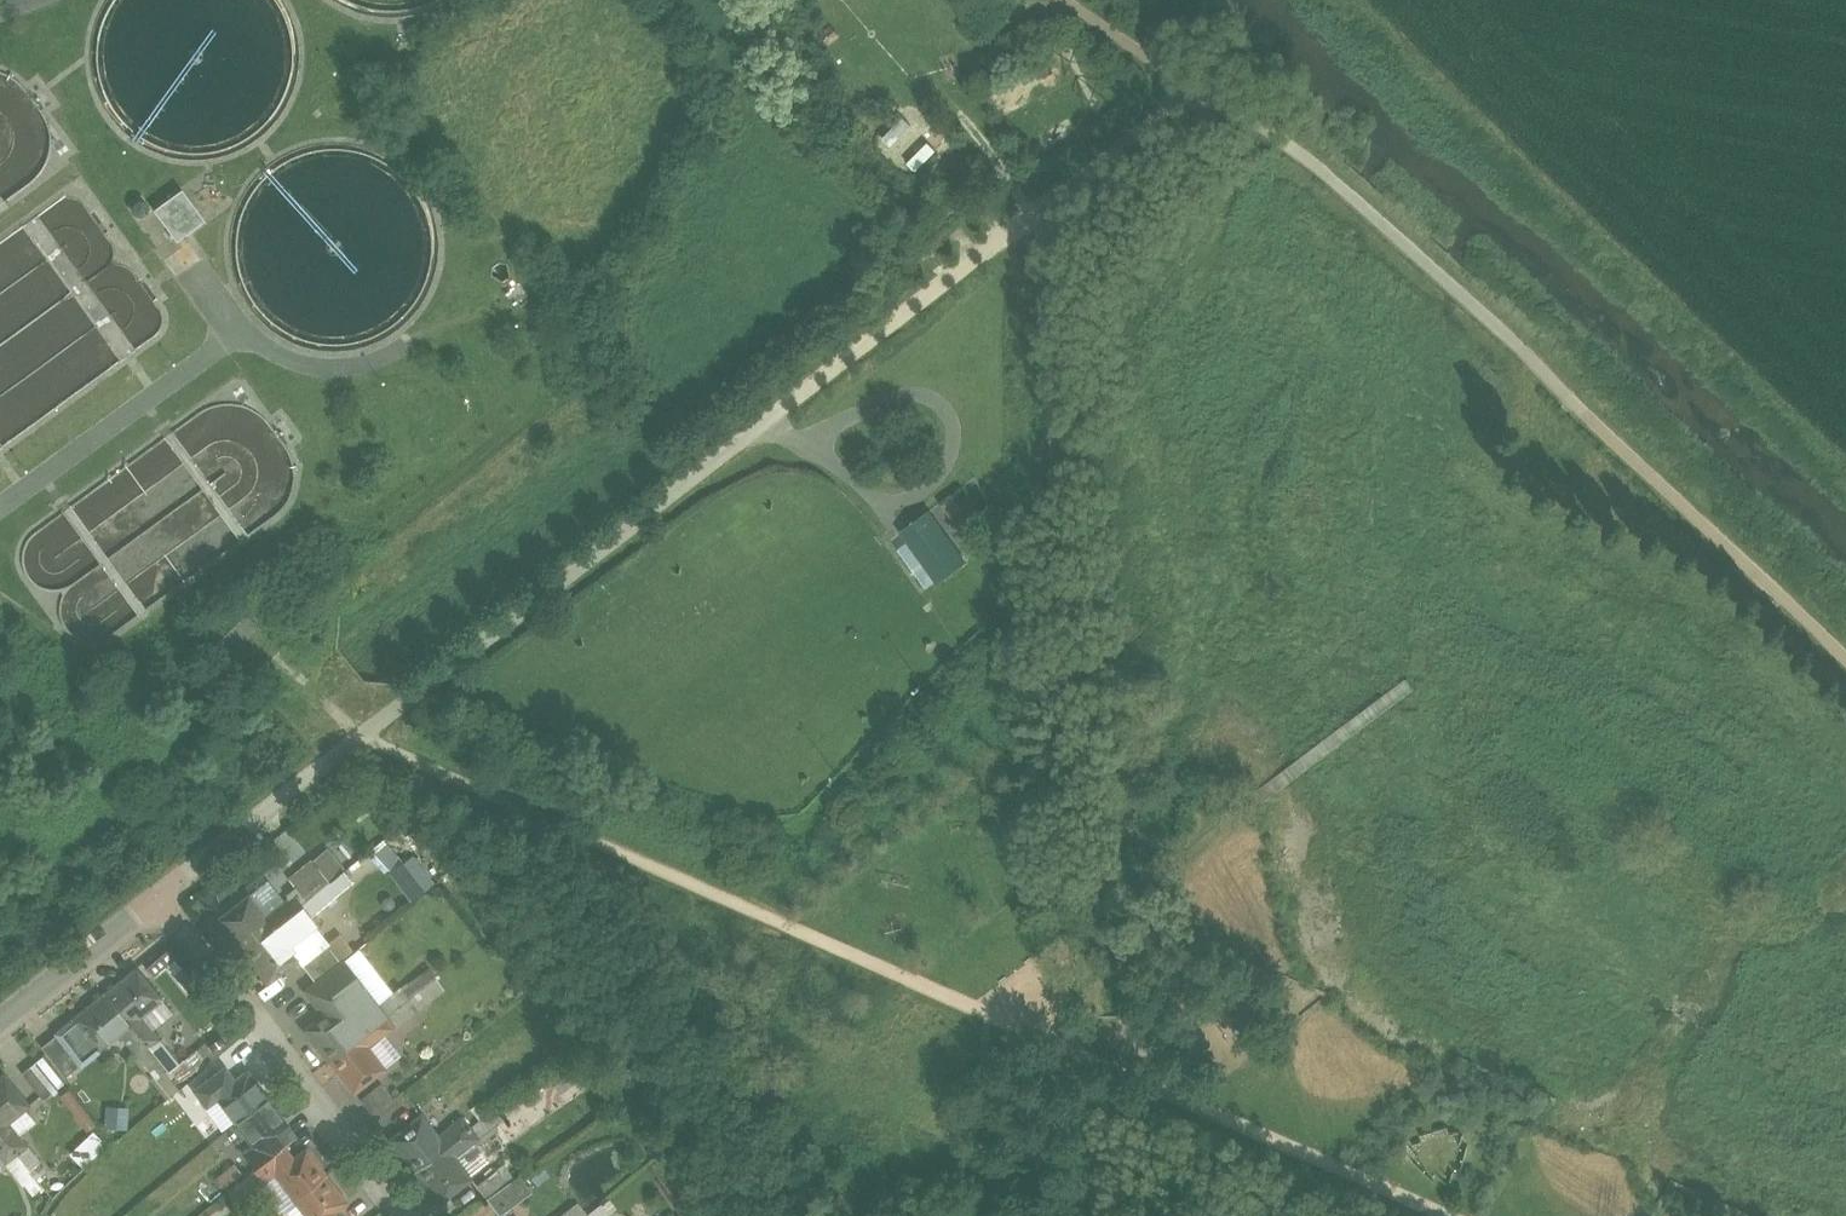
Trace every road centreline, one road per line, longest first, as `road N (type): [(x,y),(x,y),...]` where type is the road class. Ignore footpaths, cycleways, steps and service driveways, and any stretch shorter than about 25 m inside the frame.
road 1 (residential): [(160,897),(406,1215)]
road 2 (residential): [(0,1026),(160,897)]

